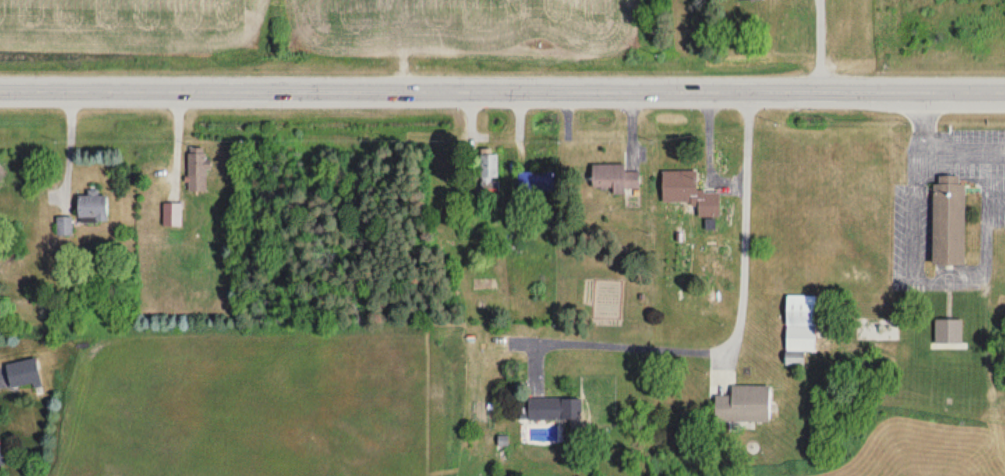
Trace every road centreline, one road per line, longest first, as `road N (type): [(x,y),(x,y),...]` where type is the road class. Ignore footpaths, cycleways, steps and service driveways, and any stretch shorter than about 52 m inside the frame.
road 1 (primary): [(0,89),(1004,87)]

